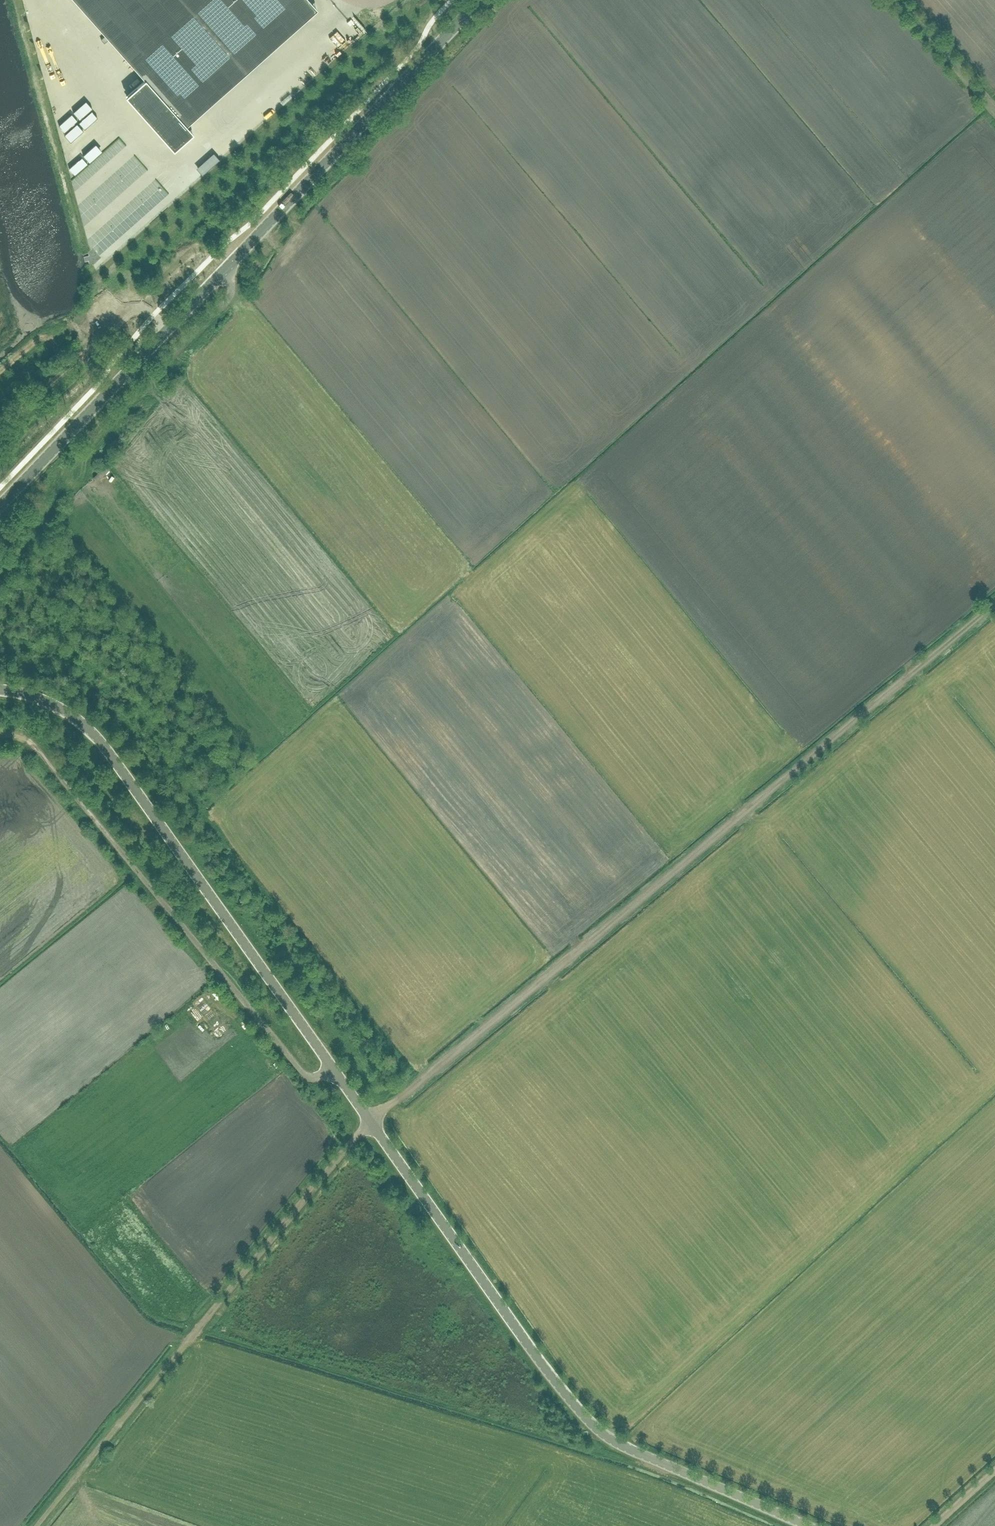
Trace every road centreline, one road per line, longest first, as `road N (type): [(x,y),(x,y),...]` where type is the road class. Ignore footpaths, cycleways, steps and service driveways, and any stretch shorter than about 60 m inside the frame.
road 1 (track): [(994,602),(370,1121),(36,1525)]
road 2 (unclassified): [(808,1525),(610,1438),(576,1407),(101,741),(46,700),(0,689)]
road 3 (tertiary): [(0,503),(485,0)]
road 4 (unclassified): [(994,110),(899,0)]

